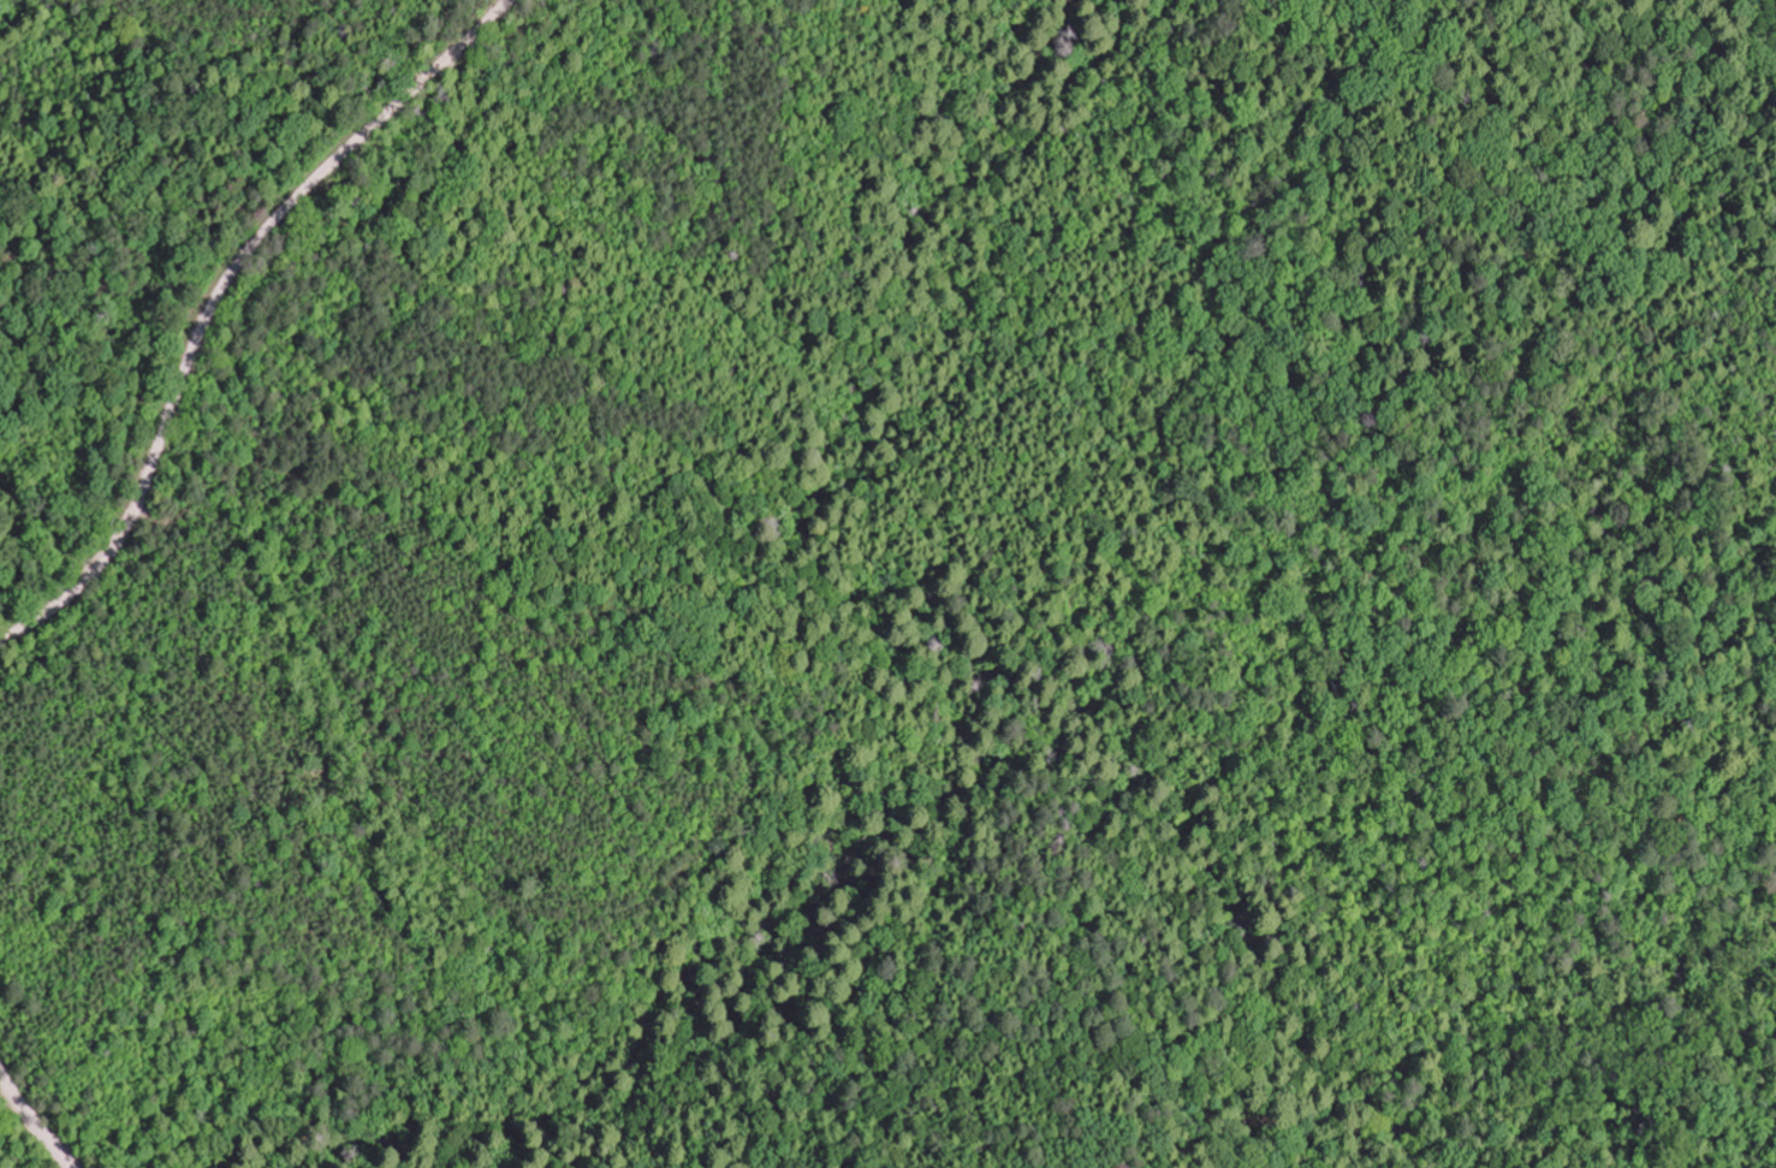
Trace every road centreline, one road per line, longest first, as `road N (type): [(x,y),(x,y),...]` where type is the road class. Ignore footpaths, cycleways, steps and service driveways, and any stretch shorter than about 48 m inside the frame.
road 1 (residential): [(0,647),(105,575),(136,526),(208,322),(332,168),(503,0)]

